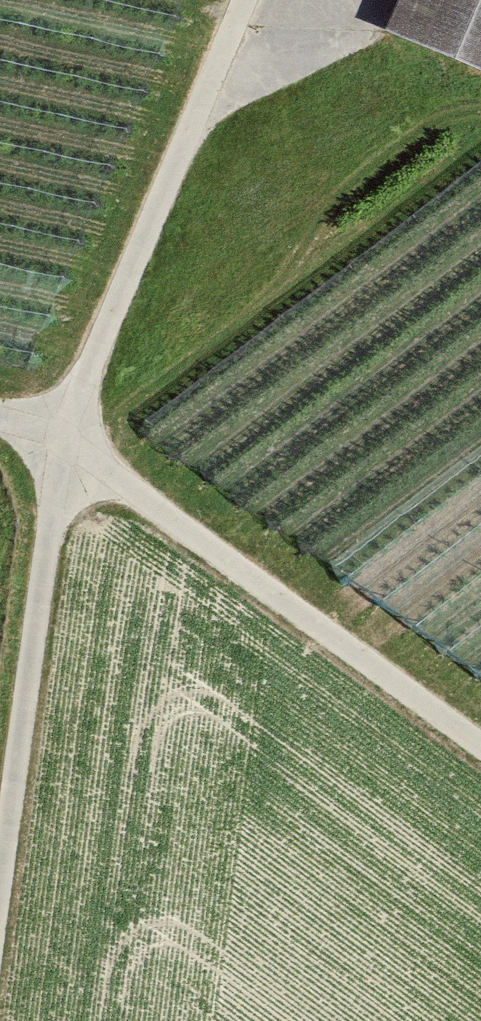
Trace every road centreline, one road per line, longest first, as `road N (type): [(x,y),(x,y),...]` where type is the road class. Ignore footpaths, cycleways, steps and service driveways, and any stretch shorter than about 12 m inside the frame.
road 1 (track): [(0,961),(70,454),(243,0)]
road 2 (track): [(480,753),(70,454),(0,435)]

